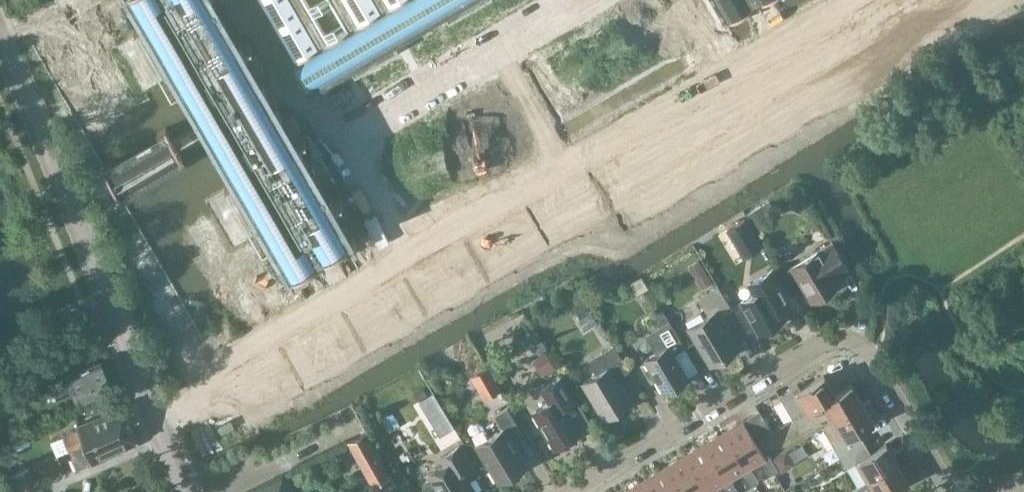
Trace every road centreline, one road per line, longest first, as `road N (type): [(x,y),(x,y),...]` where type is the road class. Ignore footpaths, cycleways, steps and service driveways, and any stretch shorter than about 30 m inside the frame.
road 1 (residential): [(574,491),(823,341),(842,338),(868,353),(952,491)]
road 2 (residential): [(408,255),(328,115),(533,0)]
road 3 (tertiary): [(156,398),(0,38)]
road 4 (residential): [(408,255),(742,75)]
road 5 (residential): [(156,398),(408,255)]
road 6 (residential): [(742,75),(860,1)]

